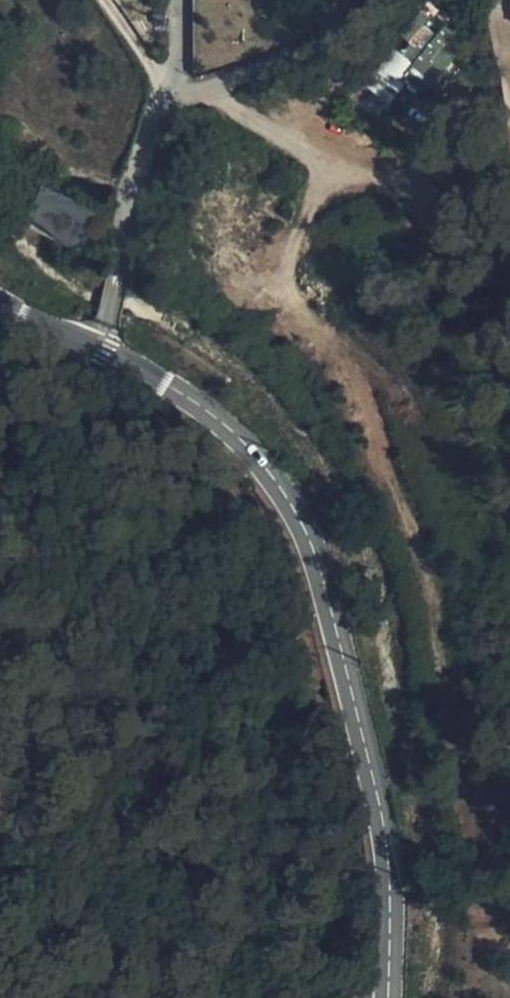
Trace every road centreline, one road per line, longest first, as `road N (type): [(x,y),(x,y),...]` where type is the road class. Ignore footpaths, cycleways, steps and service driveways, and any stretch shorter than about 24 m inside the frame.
road 1 (unclassified): [(105,353),(202,409),(258,461),(299,524),(329,601),(389,847),(386,997)]
road 2 (residential): [(105,353),(137,171),(155,110),(170,99)]
road 3 (residential): [(170,99),(283,61),(368,13),(376,0)]

